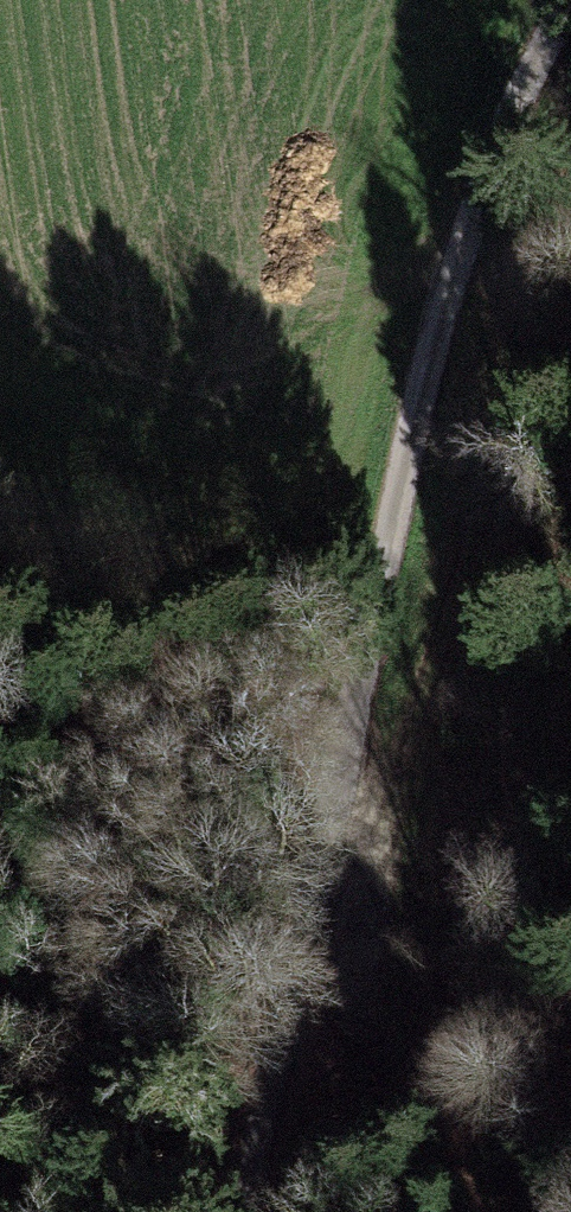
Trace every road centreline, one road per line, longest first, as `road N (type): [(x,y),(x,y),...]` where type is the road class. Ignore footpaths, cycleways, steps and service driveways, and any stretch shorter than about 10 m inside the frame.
road 1 (track): [(567,0),(497,142),(453,285),(239,1211)]
road 2 (track): [(357,709),(412,720),(436,599),(491,446),(530,372),(570,321)]
road 3 (track): [(267,1086),(303,1057),(344,1005),(412,720)]

